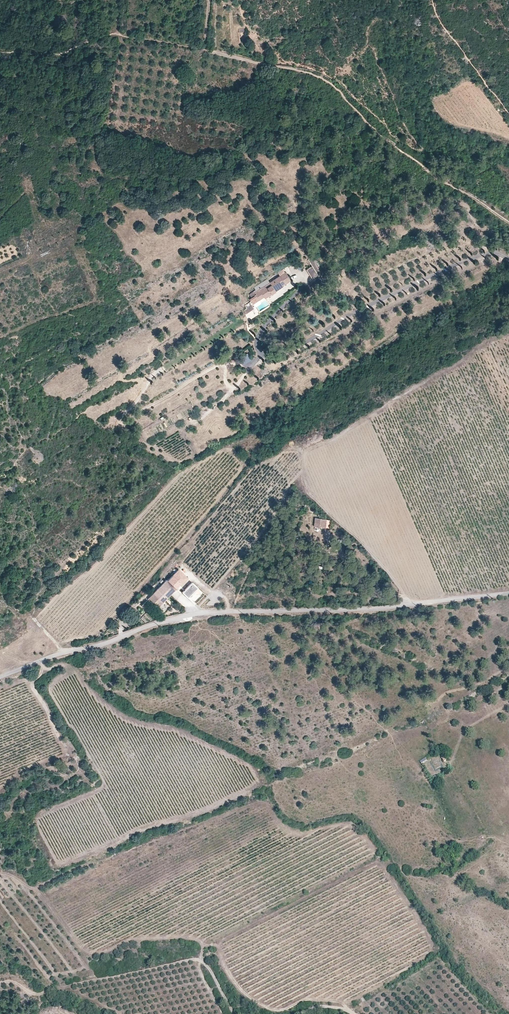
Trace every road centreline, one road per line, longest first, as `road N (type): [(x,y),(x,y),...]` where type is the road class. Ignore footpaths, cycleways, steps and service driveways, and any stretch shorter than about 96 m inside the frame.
road 1 (unclassified): [(508,594),(382,610),(187,614),(0,677)]
road 2 (track): [(508,222),(396,148),(330,82),(121,37)]
road 3 (unclassified): [(508,260),(492,252),(470,260),(304,344),(277,356),(259,352),(260,334),(301,288)]
road 4 (track): [(234,1013),(198,959),(37,995),(0,981)]

